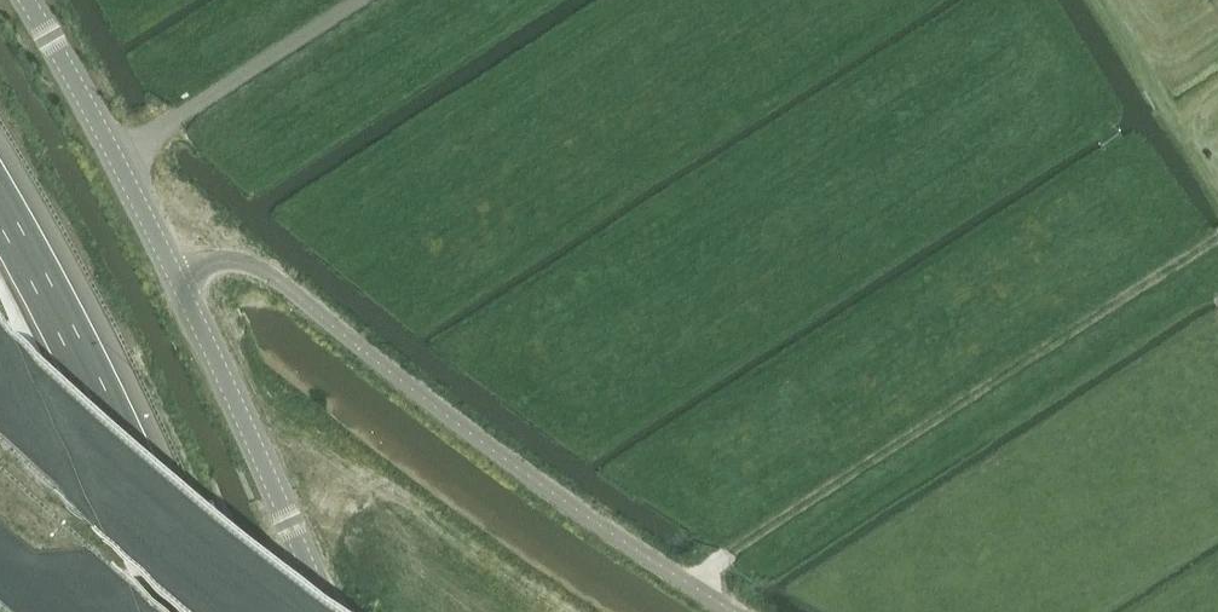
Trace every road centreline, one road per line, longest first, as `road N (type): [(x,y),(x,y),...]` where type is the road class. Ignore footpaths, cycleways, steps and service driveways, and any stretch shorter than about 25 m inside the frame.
road 1 (tertiary): [(325,611),(179,275),(27,0)]
road 2 (track): [(698,592),(771,518),(1217,230)]
road 3 (motorway): [(189,611),(138,477),(0,206)]
road 4 (motorway): [(271,611),(0,385)]

